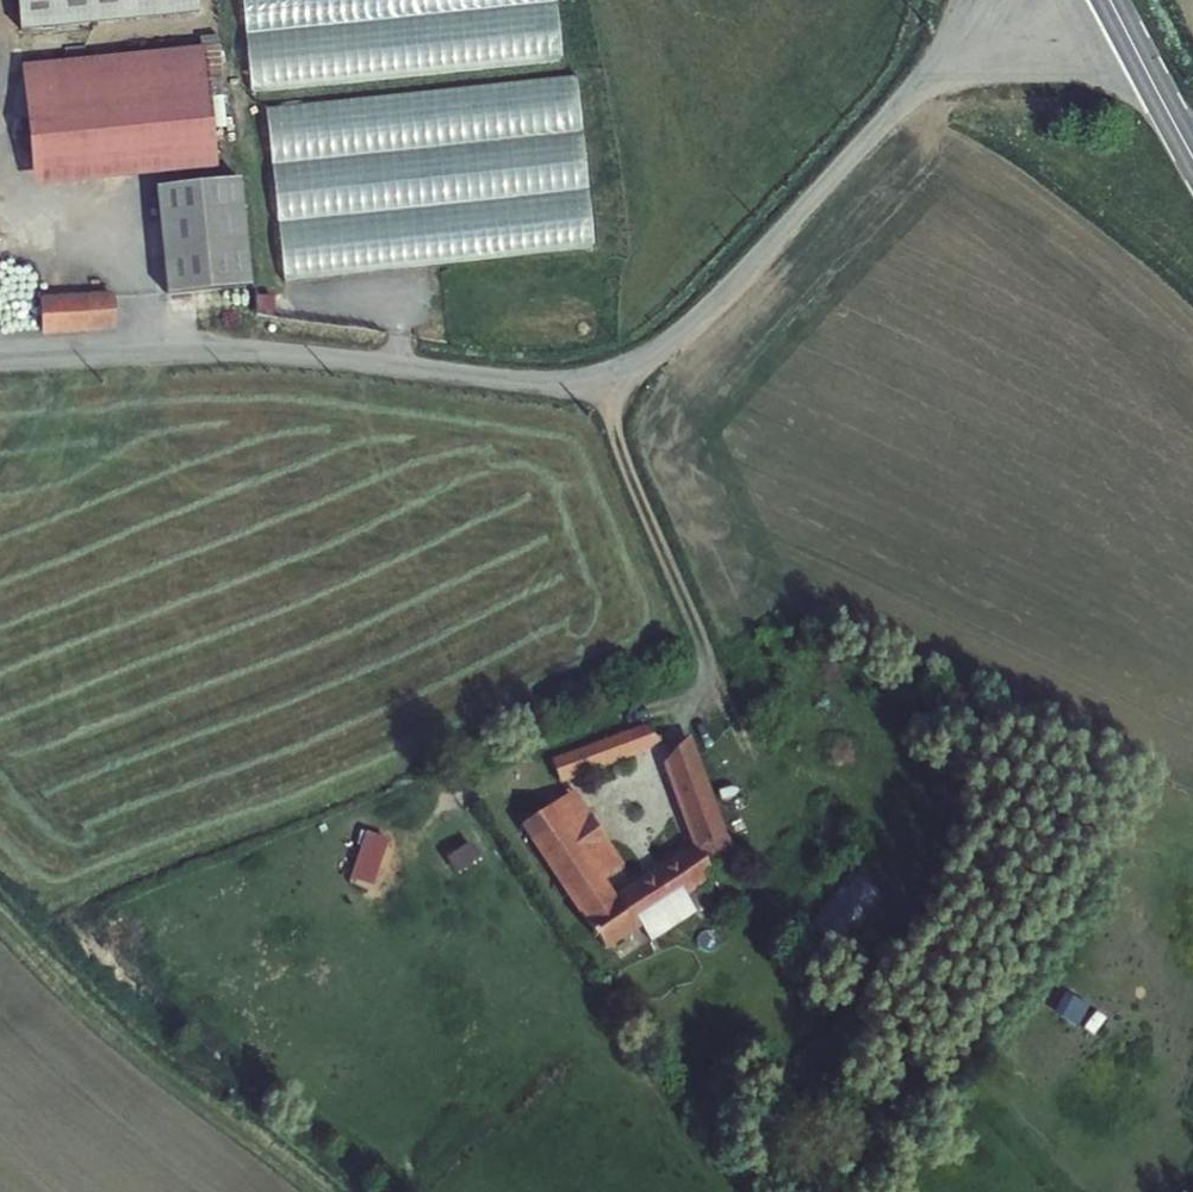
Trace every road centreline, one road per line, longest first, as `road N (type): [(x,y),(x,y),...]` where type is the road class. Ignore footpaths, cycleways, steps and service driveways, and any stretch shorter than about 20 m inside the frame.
road 1 (unclassified): [(0,361),(226,350),(541,380),(598,375)]
road 2 (unclassified): [(598,375),(641,360),(684,329),(999,0)]
road 3 (unclassified): [(598,375),(697,632),(703,663),(685,719)]
road 4 (tertiary): [(1192,157),(1110,0)]

